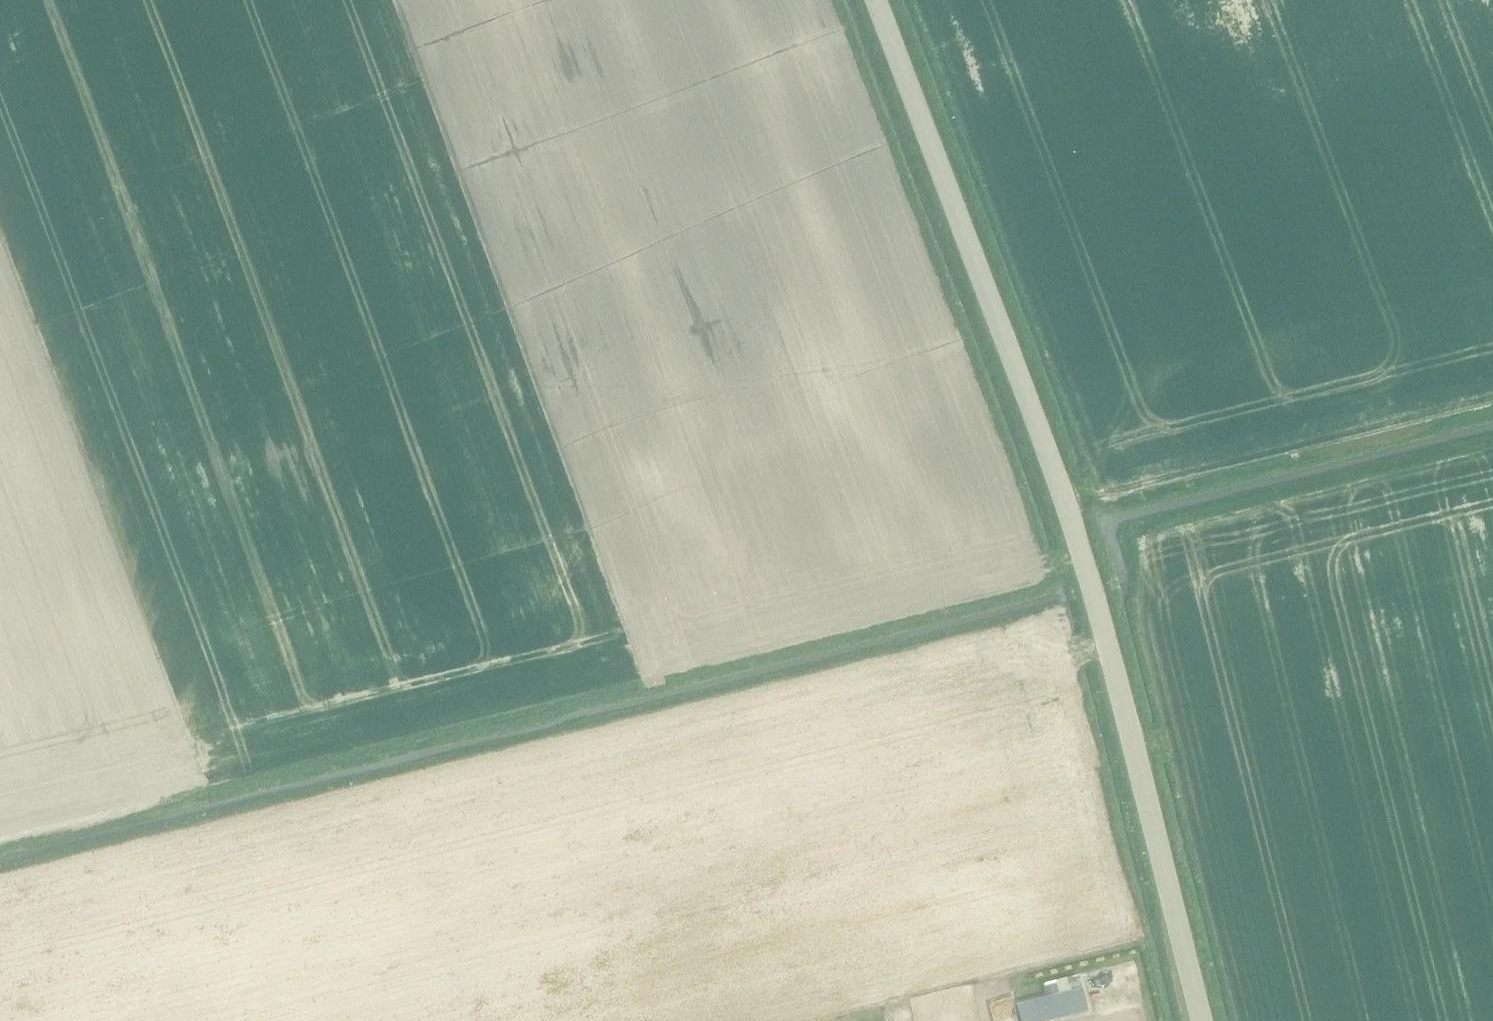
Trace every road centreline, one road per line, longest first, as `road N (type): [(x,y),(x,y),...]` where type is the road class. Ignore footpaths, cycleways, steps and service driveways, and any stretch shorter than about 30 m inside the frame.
road 1 (unclassified): [(1200,1020),(1060,477),(878,0)]

